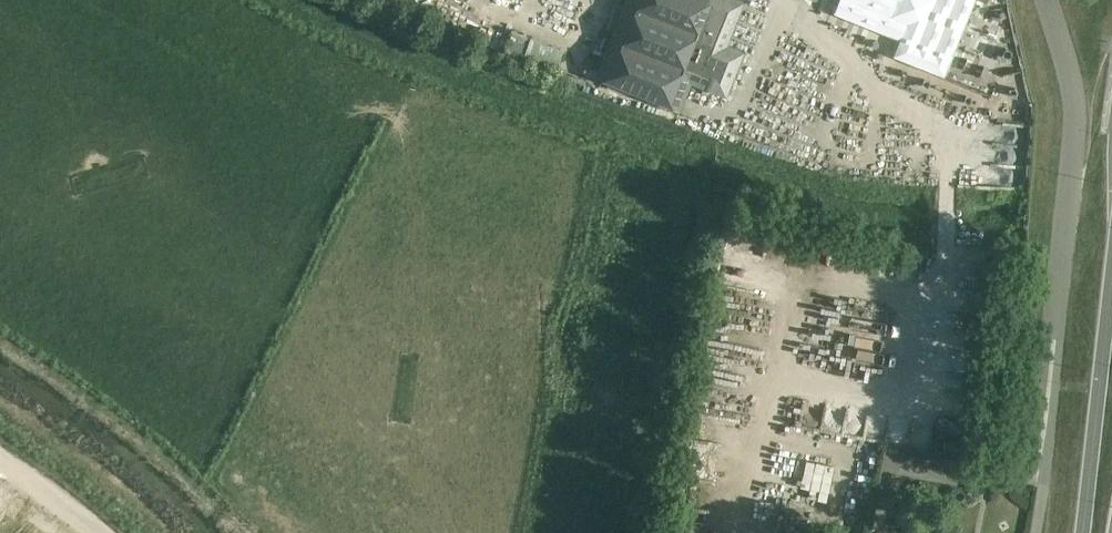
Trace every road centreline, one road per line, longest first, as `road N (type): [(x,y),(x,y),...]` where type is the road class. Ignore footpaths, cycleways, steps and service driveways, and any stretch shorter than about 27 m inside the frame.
road 1 (unclassified): [(1042,441),(1075,142),(1071,73),(1049,0)]
road 2 (primary): [(1111,284),(1084,532)]
road 3 (residential): [(0,460),(106,532)]

